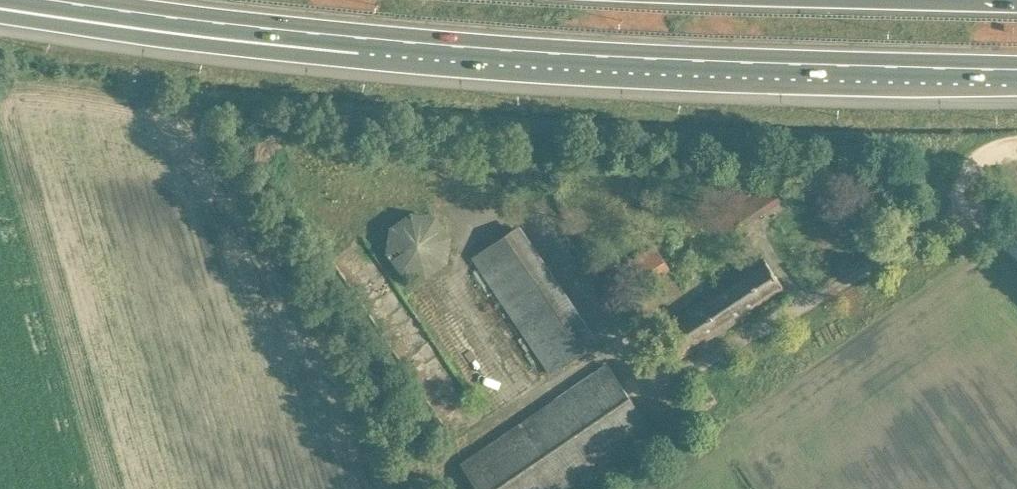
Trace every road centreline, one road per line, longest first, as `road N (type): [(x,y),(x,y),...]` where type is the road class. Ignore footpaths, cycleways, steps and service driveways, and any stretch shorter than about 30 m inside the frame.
road 1 (motorway): [(54,0),(360,38),(1016,68)]

